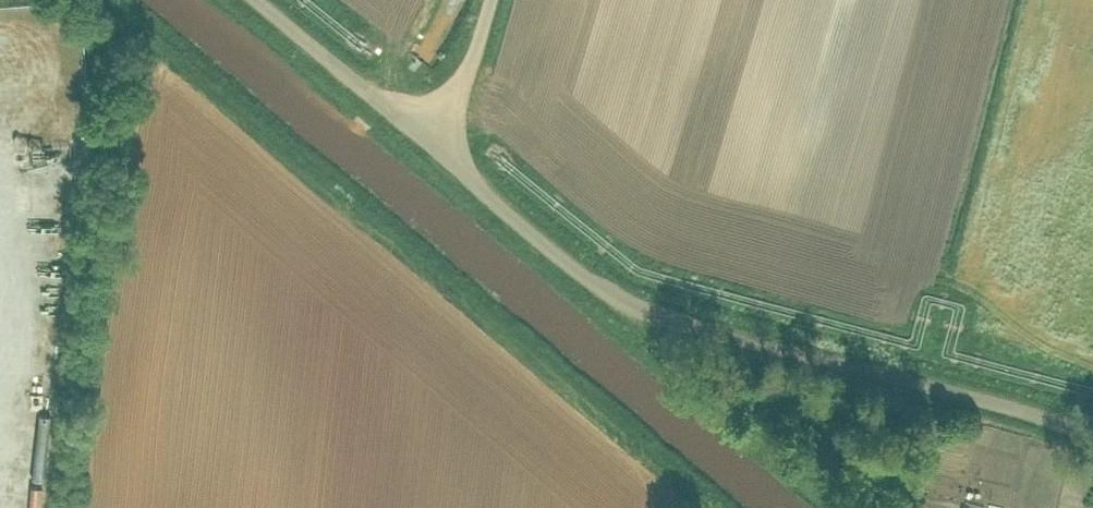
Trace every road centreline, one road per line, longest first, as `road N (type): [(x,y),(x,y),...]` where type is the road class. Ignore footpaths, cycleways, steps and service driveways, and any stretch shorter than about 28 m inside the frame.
road 1 (unclassified): [(1092,435),(634,308),(542,243),(421,135)]
road 2 (track): [(620,301),(667,359),(853,507)]
road 3 (unclassified): [(421,135),(258,0)]
road 4 (unclassified): [(421,135),(455,97),(490,0)]

